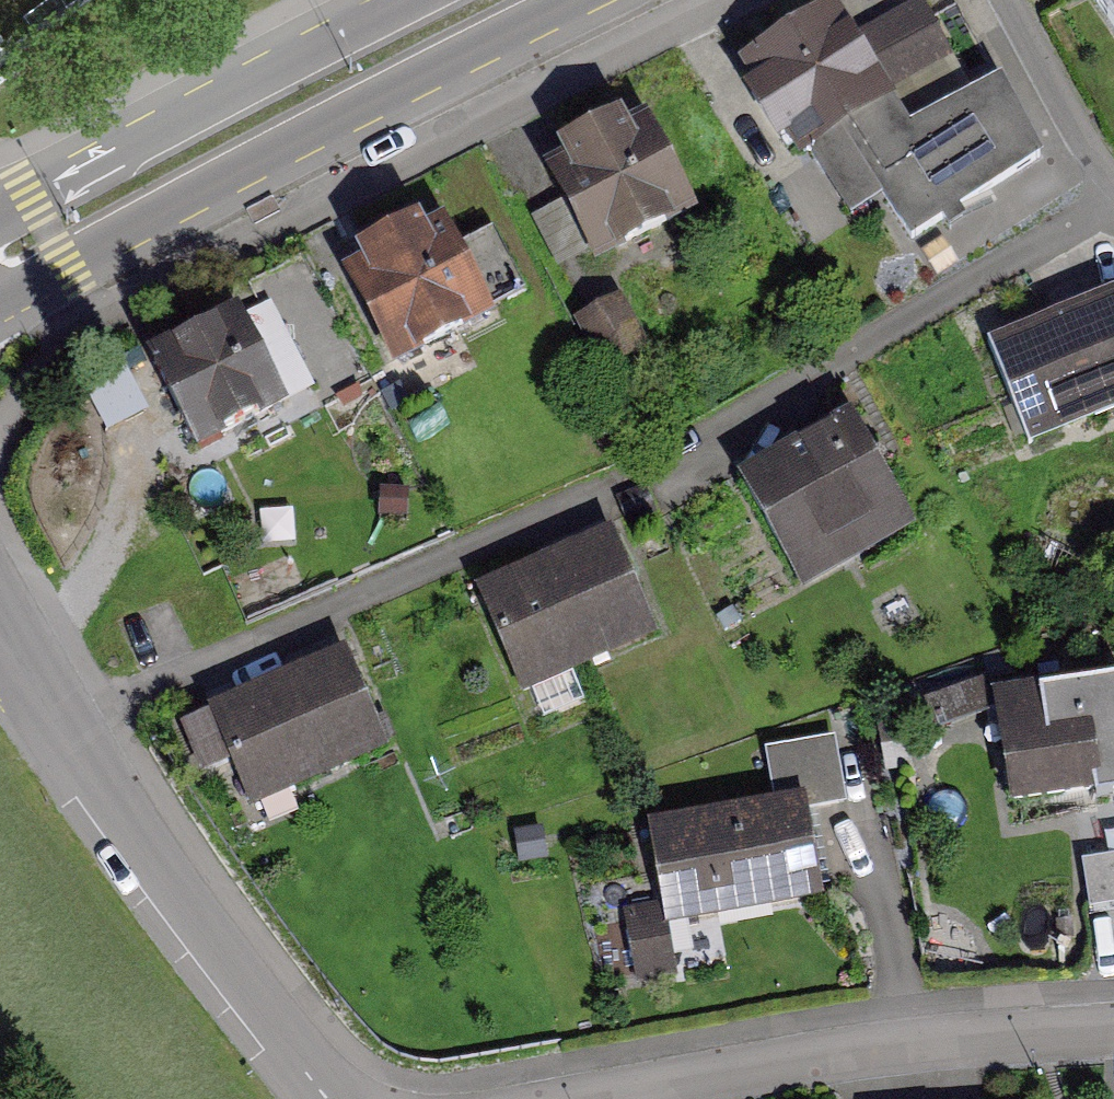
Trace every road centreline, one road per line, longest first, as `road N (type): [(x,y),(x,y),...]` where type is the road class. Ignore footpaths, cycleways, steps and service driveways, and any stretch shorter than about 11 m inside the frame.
road 1 (residential): [(1113,194),(1080,222),(649,468),(66,726)]
road 2 (secondary): [(0,299),(577,0)]
road 3 (residential): [(594,1098),(840,1052),(1113,1030)]
road 4 (secondary): [(421,0),(0,216)]
road 5 (residential): [(327,1098),(66,726)]
road 6 (residential): [(66,726),(0,621)]

